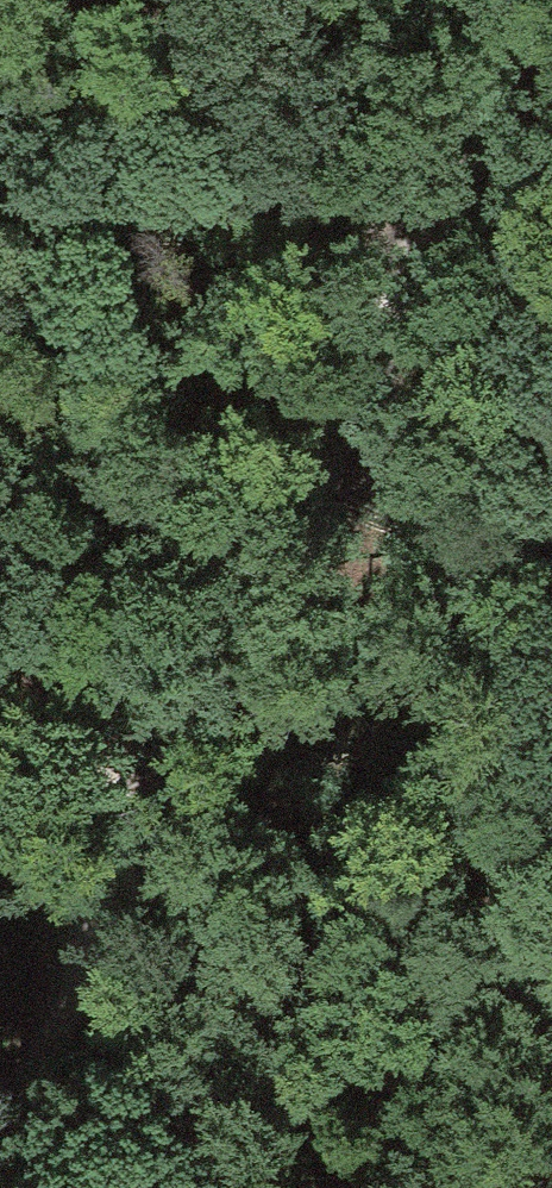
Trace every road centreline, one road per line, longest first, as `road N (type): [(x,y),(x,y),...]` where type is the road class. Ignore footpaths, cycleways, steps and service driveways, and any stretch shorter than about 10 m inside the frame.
road 1 (track): [(0,483),(125,866),(274,547),(511,0)]
road 2 (track): [(125,866),(35,1024),(0,1118)]

